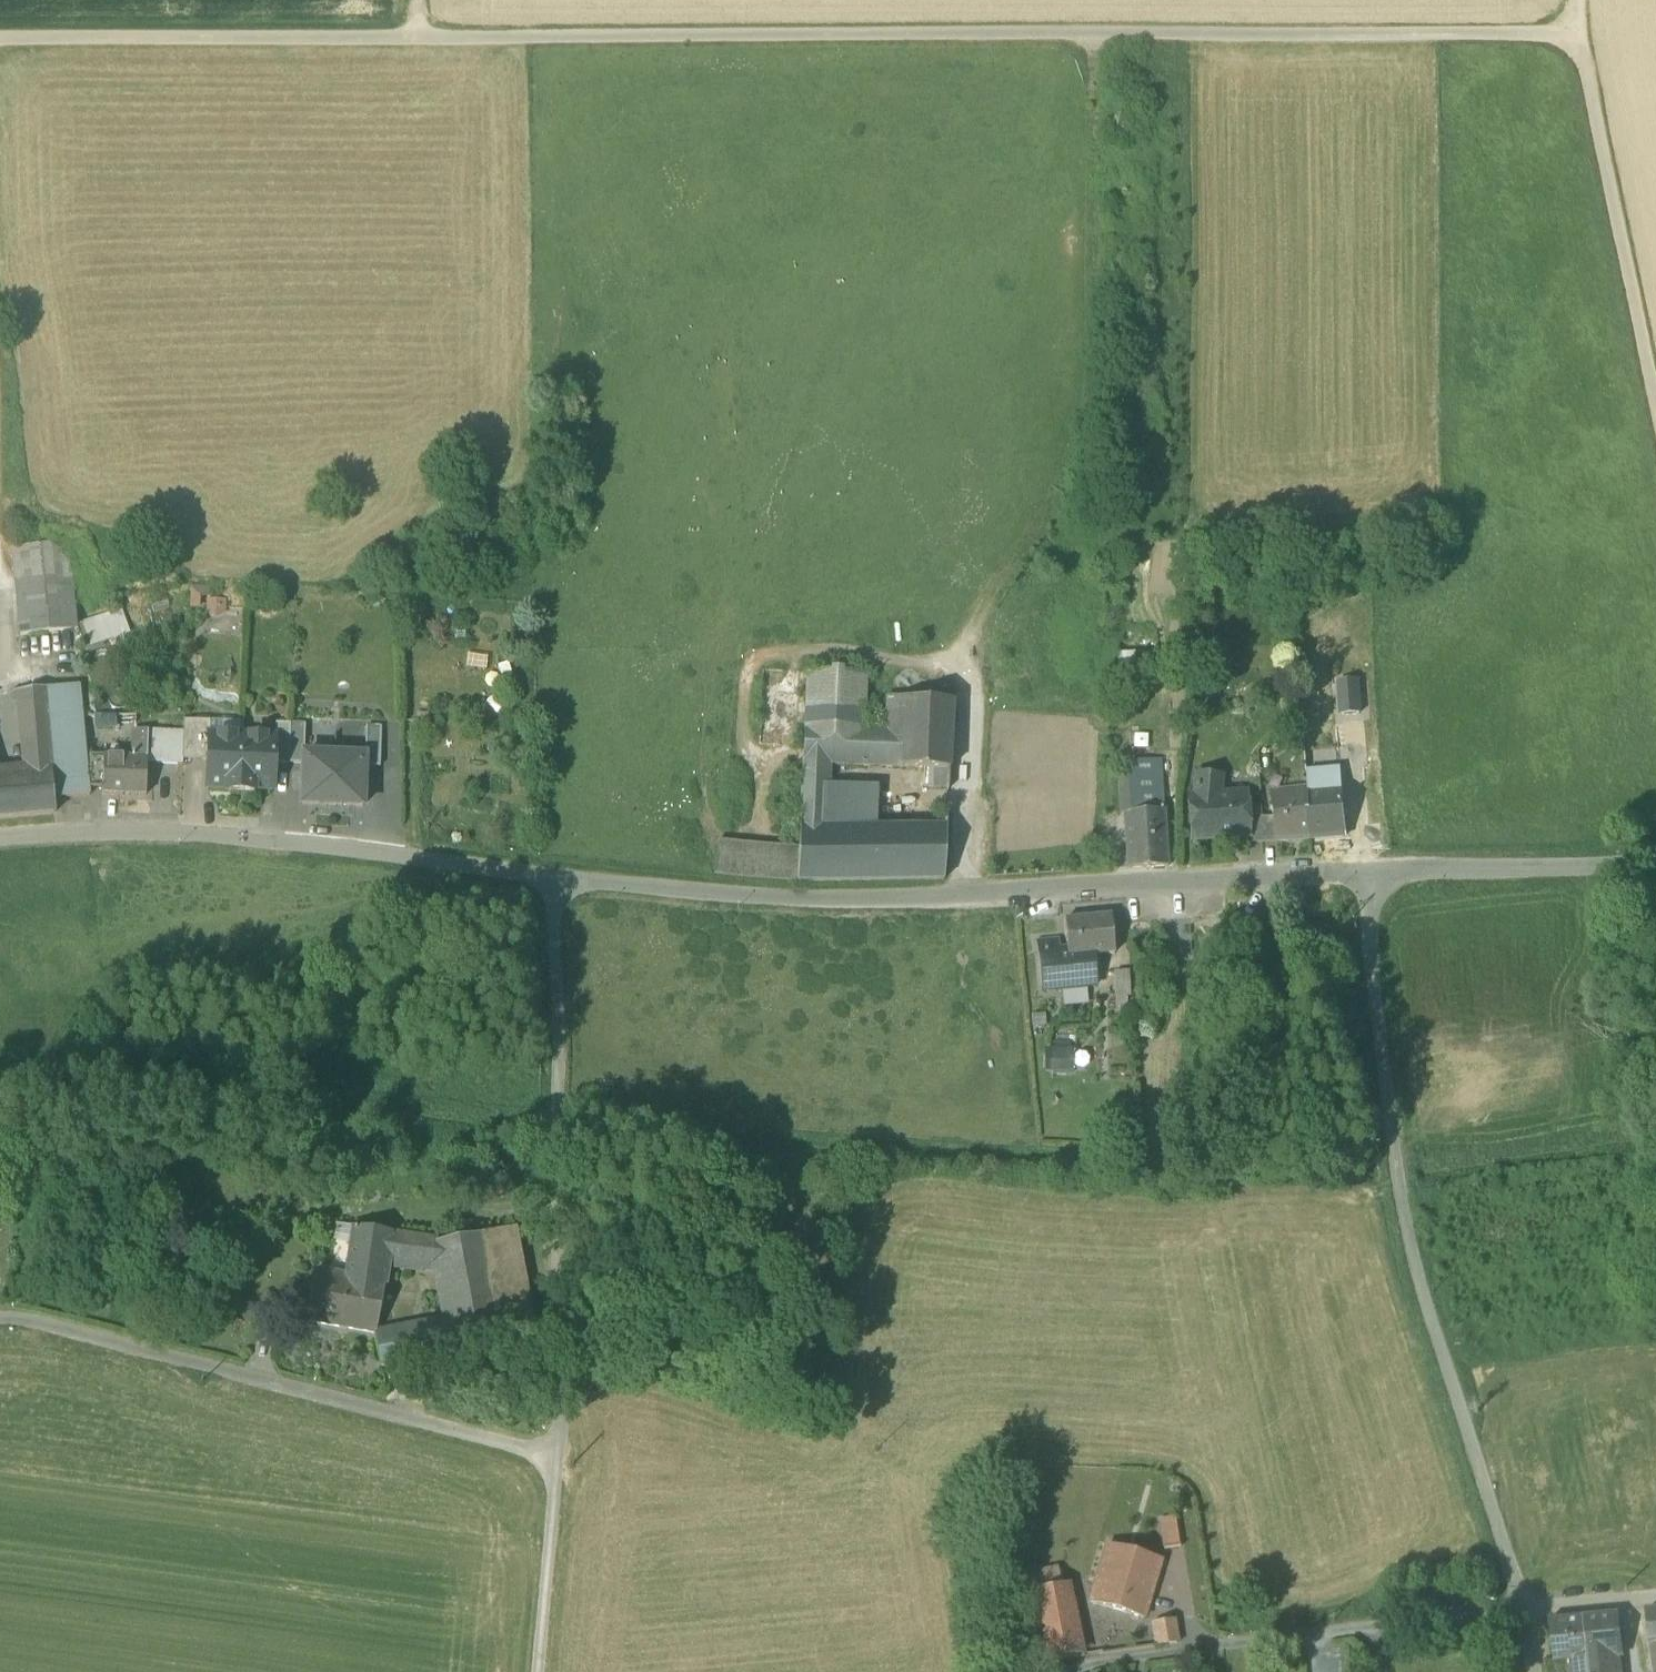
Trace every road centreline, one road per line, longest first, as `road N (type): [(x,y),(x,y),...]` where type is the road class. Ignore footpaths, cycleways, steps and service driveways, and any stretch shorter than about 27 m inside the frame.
road 1 (track): [(1578,35),(0,36)]
road 2 (residential): [(1365,873),(804,901),(551,876)]
road 3 (residential): [(1524,1611),(1415,1264),(1388,1115),(1365,873)]
road 4 (track): [(1105,34),(1102,429),(953,664)]
road 5 (unclassified): [(551,876),(559,1031),(555,1455)]
road 6 (unclassified): [(0,1321),(555,1455)]
road 7 (residential): [(551,876),(114,829),(0,837)]
road 8 (track): [(1655,410),(1578,35),(1578,0)]
road 9 (residential): [(1524,1611),(1228,1644)]
road 10 (residential): [(1655,860),(1365,873)]
road 11 (unclassified): [(555,1455),(537,1671)]
road 12 (residential): [(1655,1597),(1524,1611)]

